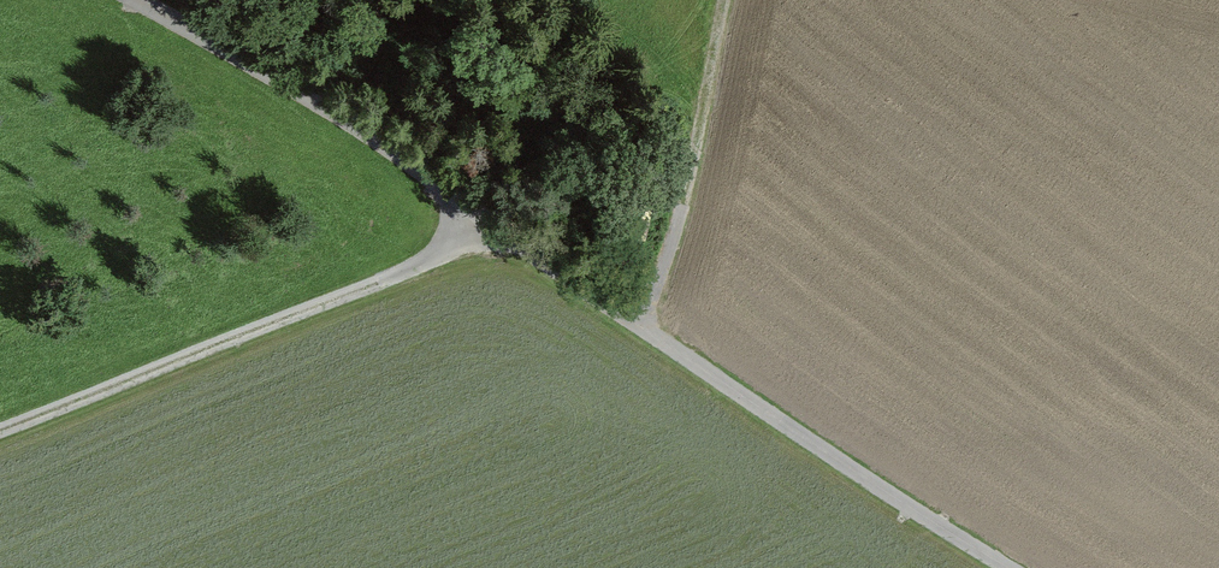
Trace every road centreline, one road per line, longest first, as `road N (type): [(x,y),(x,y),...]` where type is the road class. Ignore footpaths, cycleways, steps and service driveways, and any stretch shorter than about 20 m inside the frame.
road 1 (track): [(127,0),(410,165),(642,327),(1018,567)]
road 2 (track): [(0,439),(501,231)]
road 3 (track): [(642,327),(670,258),(726,0)]

